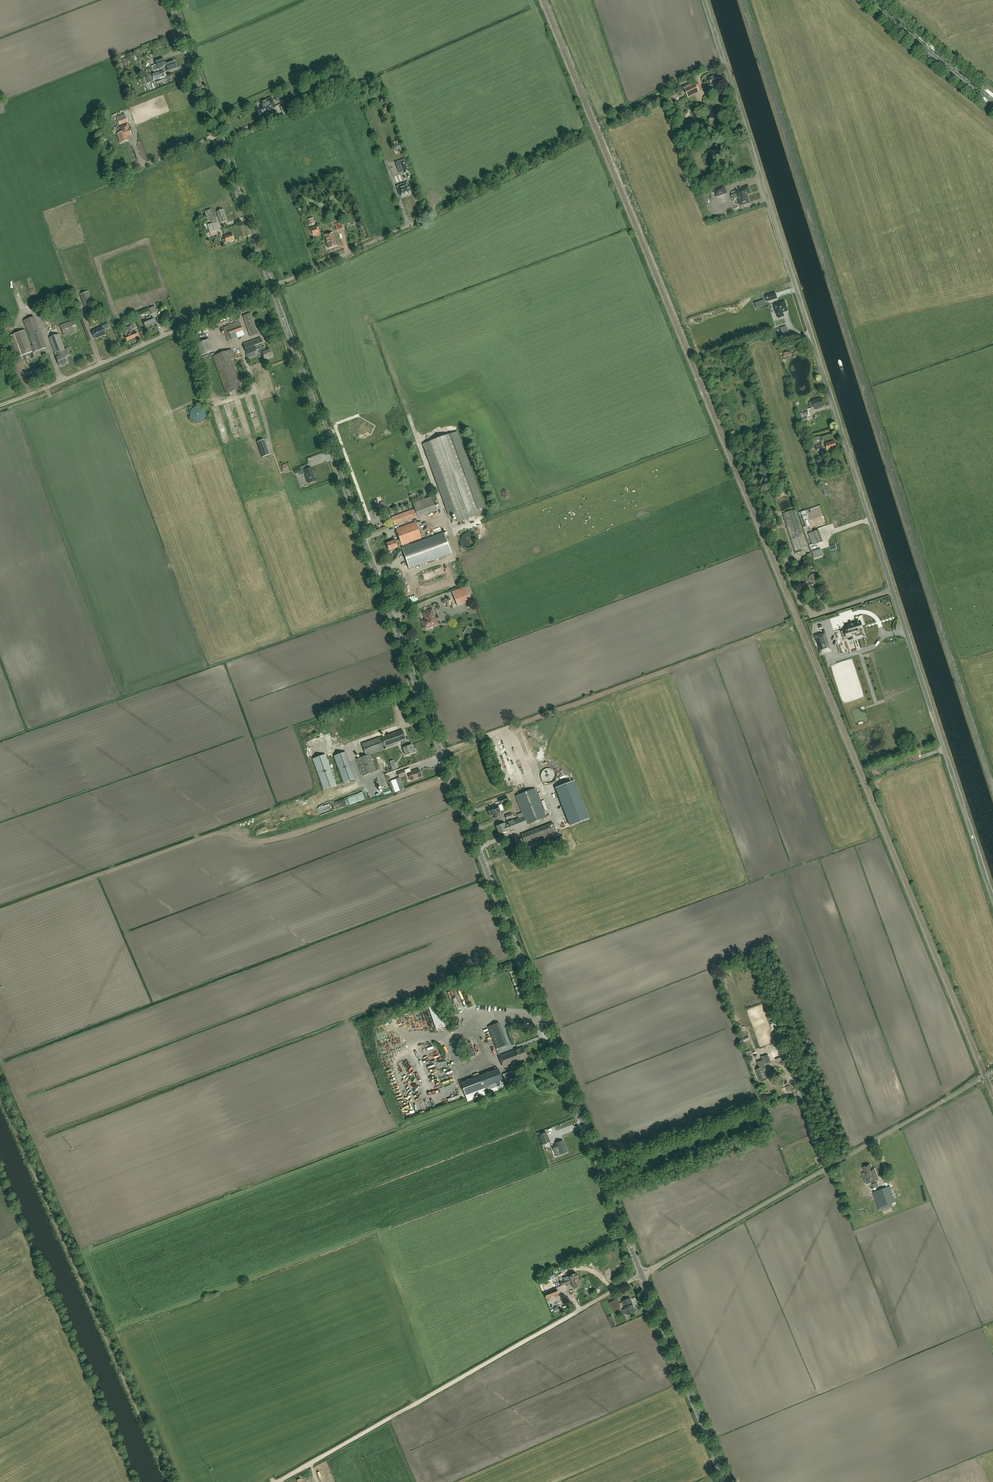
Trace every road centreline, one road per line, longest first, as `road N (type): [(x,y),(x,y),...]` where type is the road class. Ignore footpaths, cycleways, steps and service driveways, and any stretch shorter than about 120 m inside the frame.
road 1 (unclassified): [(642,1274),(271,288)]
road 2 (unclassified): [(992,902),(704,0)]
road 3 (track): [(992,790),(743,0)]
road 4 (track): [(0,1086),(174,1481)]
road 5 (unclassified): [(642,1274),(992,1072)]
road 6 (track): [(563,1321),(276,1481)]
road 7 (unclassified): [(271,288),(171,0)]
road 8 (unclassified): [(22,397),(271,288)]
road 9 (unclassified): [(727,1481),(642,1274)]
road 10 (unclassified): [(271,288),(426,216)]
road 11 (secondary): [(992,103),(872,0)]

